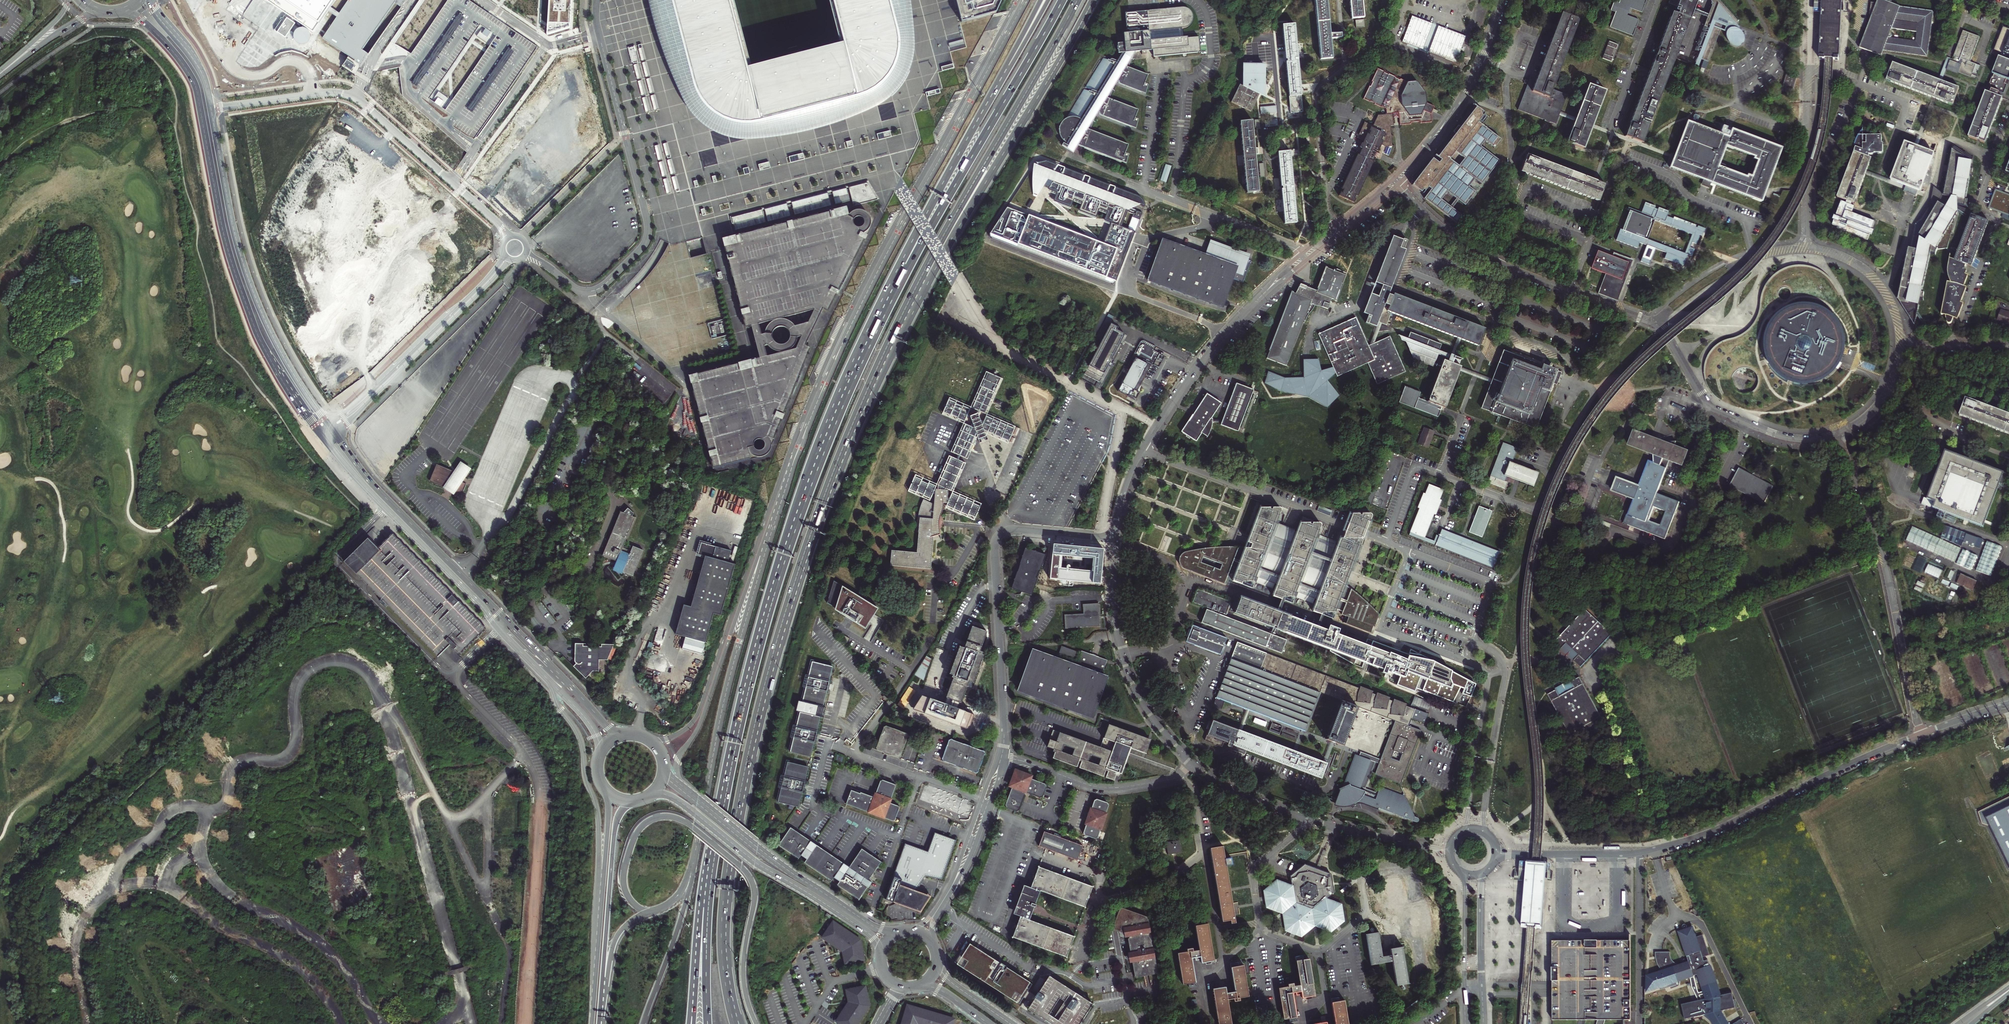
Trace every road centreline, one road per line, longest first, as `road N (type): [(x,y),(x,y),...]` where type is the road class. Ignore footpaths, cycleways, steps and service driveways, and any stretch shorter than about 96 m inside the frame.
road 1 (track): [(370,835),(309,798),(277,800),(279,790),(307,782),(301,773),(263,785),(248,822),(281,867),(270,866),(250,836),(242,839),(281,878),(297,870),(294,847),(316,837),(273,839),(257,828),(259,821),(334,832),(303,820),(304,805),(356,838),(362,833)]
road 2 (unclassified): [(1395,179),(1477,253),(1668,336),(1717,410),(1781,437),(1839,434)]
road 3 (trunk): [(734,836),(800,576),(895,335)]
road 4 (trunk): [(837,408),(754,662),(706,903)]
road 5 (secondary): [(117,11),(148,25),(197,84),(249,300),(323,436)]
road 6 (trunk): [(1062,0),(837,408)]
road 7 (track): [(370,841),(345,747),(354,726),(364,734),(390,843),(429,942),(416,934),(374,849)]
road 8 (secondary): [(631,735),(605,725),(377,489),(332,430)]
road 9 (tertiary): [(1523,854),(1633,854),(1668,845),(1921,734)]
road 10 (unclassified): [(597,0),(647,239),(604,285),(587,292),(525,253)]
road 11 (unclassified): [(1901,345),(1889,301),(1871,276),(1805,245),(1810,0)]
road 12 (trunk): [(895,335),(1094,0)]
road 13 (trunk): [(895,335),(1077,0)]
road 14 (trunk): [(756,1023),(743,974),(753,885),(676,818),(647,822),(627,861),(627,894),(650,912)]
road 15 (unclassified): [(212,107),(351,96),(508,238)]
road 16 (trunk): [(697,846),(725,695),(779,507)]
road 17 (secondary): [(332,430),(257,298),(212,107)]
road 18 (track): [(451,825),(444,844),(484,957),(438,976),(425,975),(370,841)]
road 19 (tertiary): [(1112,538),(1130,467),(1185,381),(1303,257)]
road 20 (secondary): [(323,436),(553,685)]
road 21 (tertiary): [(1002,757),(996,540),(1013,530),(1112,538)]
road 22 (unclassified): [(1477,644),(1494,584),(1408,552),(1378,629),(1469,663)]
road 23 (unclassified): [(1309,819),(1252,877),(1264,928),(1318,949),(1364,913),(1354,830)]
road 24 (unclassified): [(1839,434),(1888,573),(1921,734)]
road 25 (trunk): [(971,132),(837,408)]
road 26 (secondary): [(903,932),(873,926),(770,859),(665,766)]
road 27 (secondary): [(649,796),(679,802),(755,862),(863,929),(881,961)]
road 28 (unclassified): [(636,735),(641,706),(629,679),(635,654),(668,605),(698,527),(732,534)]
road 29 (residential): [(1192,764),(1152,718),(1130,677),(1112,599),(1112,538)]
road 30 (unclassified): [(508,257),(332,430)]
road 31 (trunk): [(553,685),(581,740),(597,806),(599,912)]
road 32 (track): [(258,1023),(152,942),(140,958),(170,1023)]
road 33 (trunk): [(600,1017),(615,829),(636,801)]
road 34 (track): [(541,804),(528,1023)]
road 35 (tertiary): [(1395,179),(1463,95),(1503,0)]
road 36 (unclassified): [(1192,764),(1175,779),(1107,788),(1002,757)]
road 37 (trunk): [(737,1023),(724,949),(734,836)]
road 38 (unclassified): [(1303,257),(1130,183)]
road 39 (trunk): [(643,1023),(697,846)]
road 40 (unclassified): [(1488,835),(1483,814),(1504,664)]
road 41 (unclassified): [(987,803),(827,746)]
road 42 (unclassified): [(1486,672),(1461,832)]
road 43 (trunk): [(1048,0),(971,132)]
road 44 (tertiary): [(1483,1023),(1486,871)]
road 45 (tertiary): [(1460,872),(1466,1023)]
road 46 (trunk): [(1040,0),(971,132)]
road 47 (track): [(473,786),(489,781),(492,769),(442,774),(455,805),(464,805),(471,789)]
road 48 (residential): [(1309,819),(1230,789),(1192,764)]
road 49 (trunk): [(602,784),(609,815),(599,912)]
road 50 (secondary): [(1,73),(73,24),(109,12)]
road 51 (secondary): [(212,107),(197,67),(150,0)]
road 52 (trunk): [(600,1017),(615,942),(650,912)]
road 53 (tertiary): [(1303,257),(1395,179)]
road 54 (trunk): [(706,903),(708,1023)]

